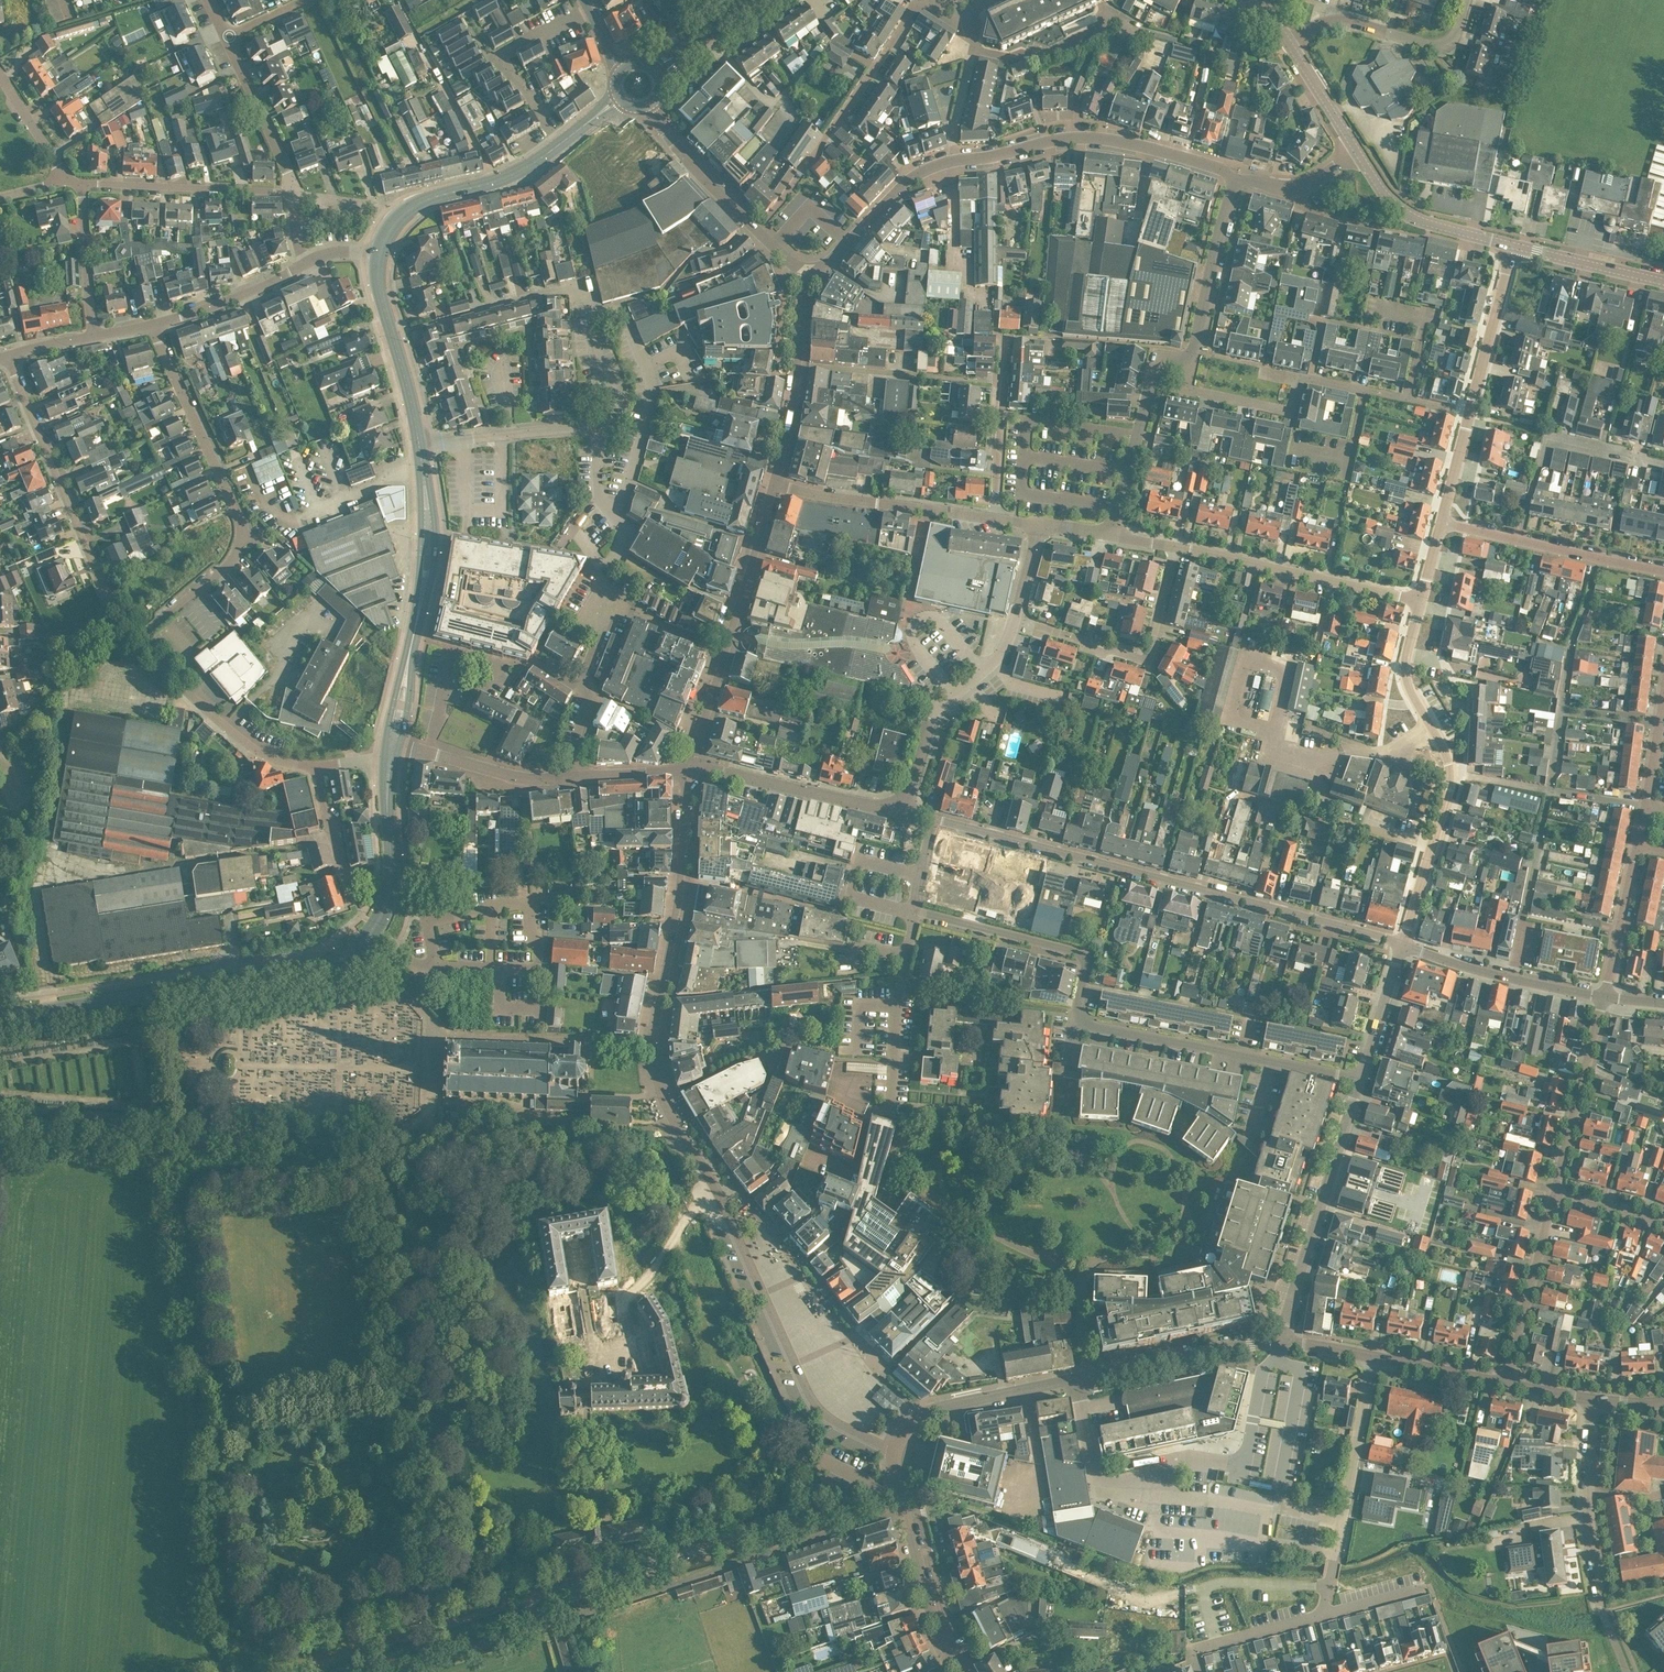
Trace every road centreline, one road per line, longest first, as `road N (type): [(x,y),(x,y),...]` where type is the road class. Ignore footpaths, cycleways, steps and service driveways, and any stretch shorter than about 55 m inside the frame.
road 1 (residential): [(894,1448),(829,1420),(812,1399),(710,1181),(662,1100),(652,1045),(693,773)]
road 2 (secondary): [(0,1017),(319,967),(352,952),(387,901),(391,751)]
road 3 (unclassified): [(394,1671),(905,1510)]
road 4 (residential): [(1403,946),(935,820)]
road 5 (residential): [(473,310),(589,290),(593,348),(616,404),(604,431),(419,440)]
road 6 (residential): [(138,633),(228,565),(242,528),(151,327)]
road 7 (unclassified): [(1403,946),(1452,772),(1405,664),(1422,602)]
road 8 (residential): [(7,355),(99,580),(138,633)]
road 9 (residential): [(773,485),(693,773)]
road 10 (residential): [(953,160),(1095,138),(1156,149),(1236,178)]
road 11 (residential): [(1360,1082),(1077,1023)]
road 12 (residential): [(926,0),(759,231)]
road 13 (residential): [(1084,1379),(1080,1292),(1064,1275),(953,1208),(934,1236)]
road 14 (unclassified): [(1277,1338),(1360,1082)]
road 15 (residential): [(1175,546),(1150,656),(1102,653),(1013,622)]
road 16 (residential): [(1422,602),(1175,546)]
road 17 (residential): [(866,1110),(892,1116),(896,1004),(913,913)]
road 18 (residential): [(586,690),(611,599),(598,591),(625,535),(617,523),(630,480)]
road 19 (residential): [(1329,1578),(1375,1355)]
road 20 (residential): [(138,633),(254,745),(316,766)]
road 21 (residential): [(996,519),(773,485)]
road 22 (secondary): [(379,254),(390,228),(414,206),(510,176),(564,142)]
road 23 (residential): [(1663,573),(1444,523)]
road 24 (residential): [(900,808),(931,721),(1003,650),(1013,622)]
road 25 (residential): [(1289,44),(1341,19),(1444,45),(1468,0)]
road 26 (residential): [(1112,536),(1158,361),(1190,368)]
road 27 (residential): [(1604,1610),(1587,1501),(1594,1399)]
road 28 (residential): [(294,194),(82,187)]
road 29 (unclassified): [(894,1448),(926,1410),(1084,1379)]
road 30 (residential): [(1607,997),(1403,946)]
road 31 (residential): [(693,773),(900,808)]
road 32 (residential): [(913,913),(1085,957),(1084,986)]
road 33 (residential): [(1558,1197),(1607,997)]
road 34 (unclassified): [(1084,1379),(1277,1338)]
road 35 (residential): [(1190,368),(1236,178)]
road 36 (tertiary): [(1513,246),(1409,215),(1387,197),(1357,151)]
road 37 (secondary): [(419,440),(378,287),(379,254)]
road 38 (residential): [(1502,1380),(1558,1197)]
road 39 (residential): [(804,270),(830,263),(915,175),(953,160)]
road 40 (residential): [(1607,997),(1645,814)]
road 41 (residential): [(567,777),(391,751)]
road 42 (residential): [(1471,415),(1298,377)]
road 43 (unclassified): [(1471,415),(1513,246)]
road 44 (residential): [(294,194),(226,35)]
road 45 (unclassified): [(965,1671),(942,1628),(905,1510)]
road 46 (secondary): [(391,751),(425,582)]
road 47 (residential): [(1190,368),(1185,390),(1291,413),(1298,377)]
road 48 (residential): [(759,231),(689,161),(648,106)]
road 49 (unclassified): [(151,327),(302,268)]
road 50 (residential): [(1323,1613),(1194,1648),(1200,1671)]
road 51 (tertiary): [(1663,283),(1513,246)]
road 52 (residential): [(94,336),(82,187)]
road 53 (residential): [(953,160),(973,51),(974,29),(963,22)]
road 54 (unclassified): [(1360,1082),(1403,946)]
road 55 (residential): [(1663,465),(1551,439),(1546,462)]
road 56 (residential): [(353,899),(316,766)]
road 57 (residential): [(996,519),(1002,383)]
road 58 (residential): [(1236,178),(1294,188),(1357,151)]
road 59 (unclassified): [(1502,1380),(1375,1355)]
road 60 (tertiary): [(1357,151),(1289,44)]
road 61 (residential): [(693,773),(567,777)]
road 62 (tertiary): [(657,72),(758,0)]
road 63 (residential): [(800,365),(773,485)]
road 64 (residential): [(64,177),(0,76)]

